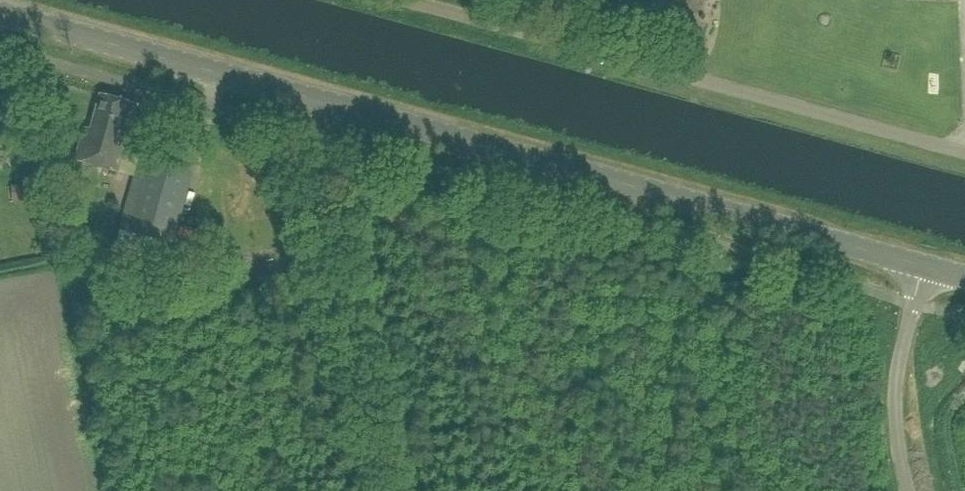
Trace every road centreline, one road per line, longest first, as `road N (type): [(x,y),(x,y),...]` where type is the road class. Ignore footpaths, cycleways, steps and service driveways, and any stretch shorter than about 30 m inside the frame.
road 1 (tertiary): [(918,263),(0,11)]
road 2 (unclassified): [(964,151),(412,0)]
road 3 (track): [(393,490),(314,133)]
road 4 (unclassified): [(907,490),(894,400),(918,263)]

